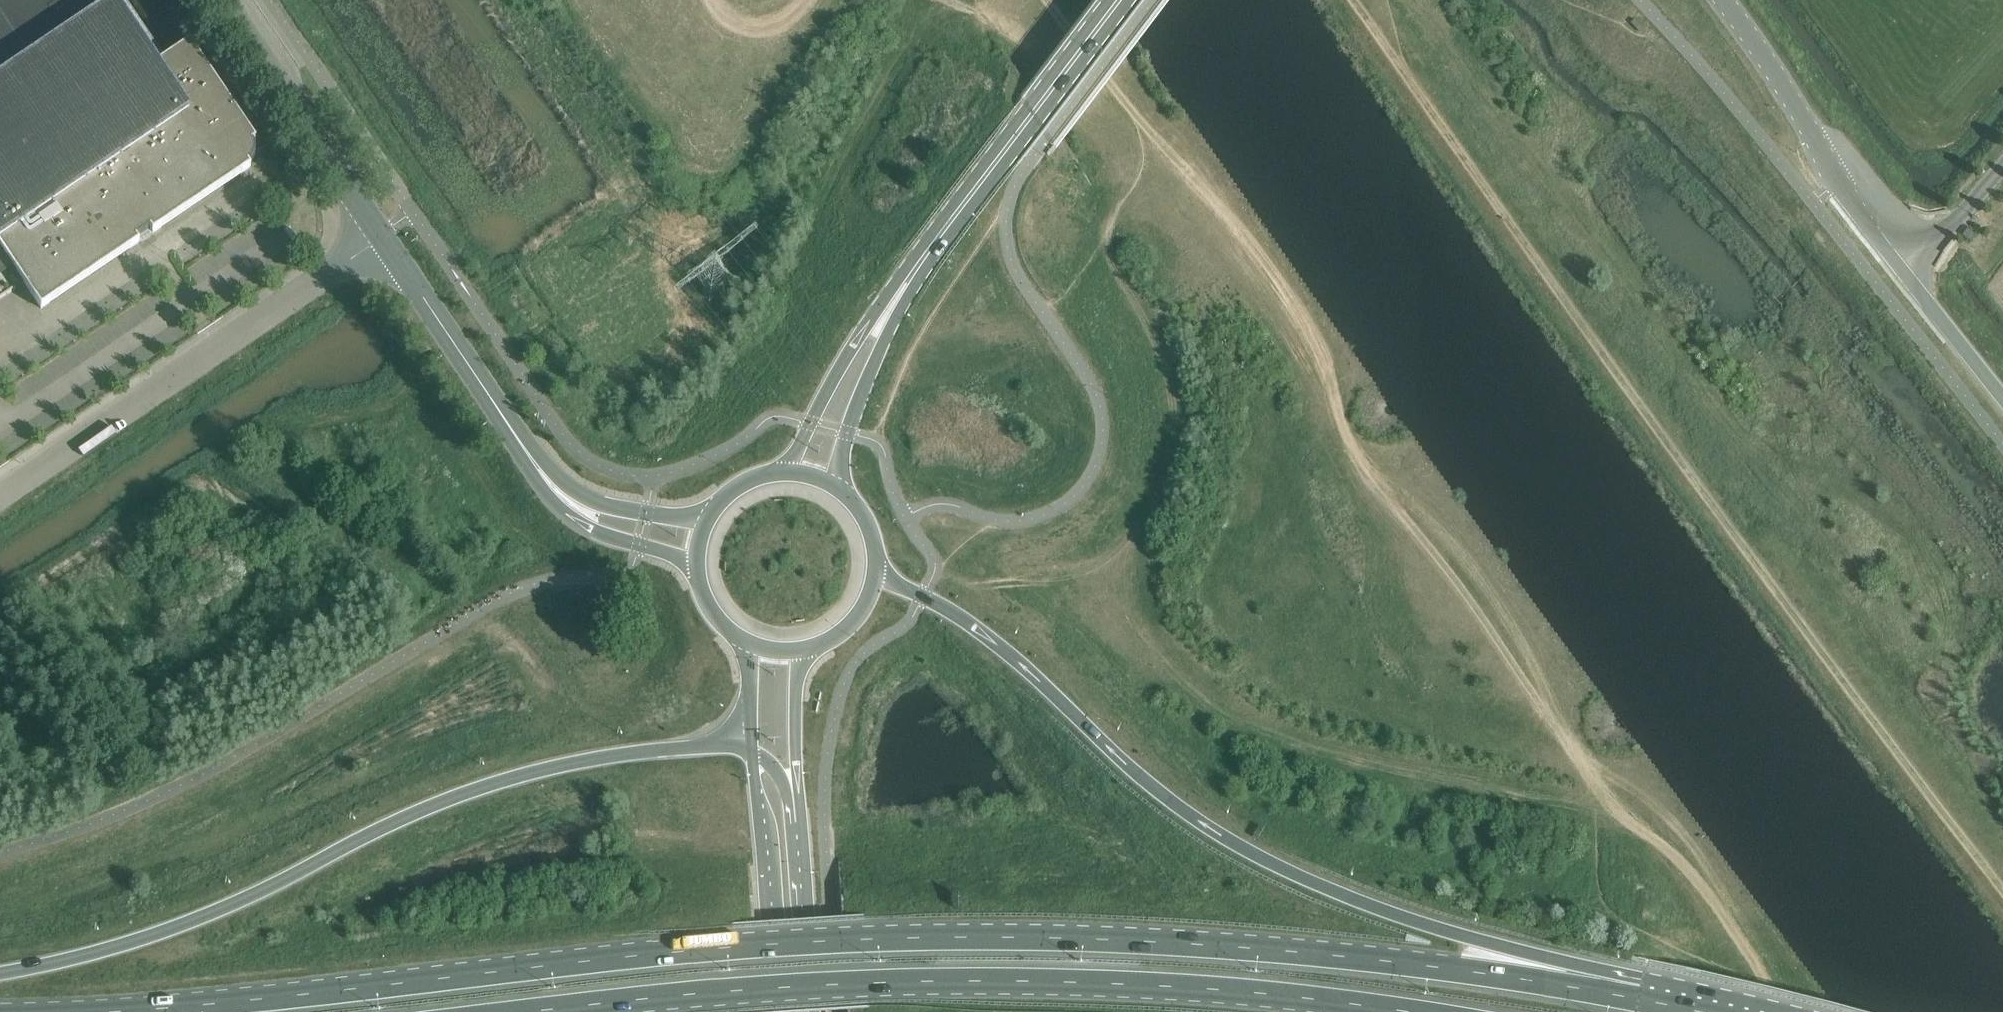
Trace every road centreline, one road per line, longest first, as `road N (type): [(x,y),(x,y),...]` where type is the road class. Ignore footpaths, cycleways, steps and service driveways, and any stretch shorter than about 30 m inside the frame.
road 1 (trunk): [(1638,998),(1356,957),(1022,936),(733,945),(126,1011)]
road 2 (track): [(1054,0),(1148,147),(1143,182),(1107,231),(1109,254),(1160,352),(1173,402),(1167,476),(1131,558),(1141,616),(1167,672),(1235,721),(1308,754),(1651,835),(1731,920),(1776,1011)]
road 3 (track): [(2002,885),(1731,521),(1361,0)]
road 4 (track): [(1679,859),(1641,795),(1593,751),(1535,649),(1418,487),(1344,418),(1296,325),(1179,149),(1128,109)]
road 5 (trunk): [(529,1011),(869,982),(1025,981),(1194,987),(1422,1011)]
road 6 (trunk): [(1638,998),(1534,952),(1243,850),(1174,803),(961,617),(876,575)]
road 7 (trunk): [(754,746),(707,745),(519,773),(400,819),(237,901),(113,946),(0,972)]
road 8 (unclassified): [(2002,398),(1861,216),(1725,0)]
road 9 (unclassified): [(382,238),(0,497)]
road 10 (tertiary): [(928,254),(1119,0)]
road 11 (unclassified): [(382,238),(223,0)]
road 12 (tertiary): [(928,254),(874,318),(781,475)]
road 13 (tertiary): [(754,746),(772,1011)]
road 14 (tertiary): [(841,494),(849,432),(928,254)]
road 15 (unclassified): [(507,424),(518,458),(578,525),(700,570)]
road 16 (unclassified): [(715,514),(649,513),(590,499),(507,424)]
road 17 (unclassified): [(507,424),(382,238)]
road 18 (tertiary): [(815,1011),(798,821)]
road 19 (tertiary): [(798,821),(798,688),(813,648)]

